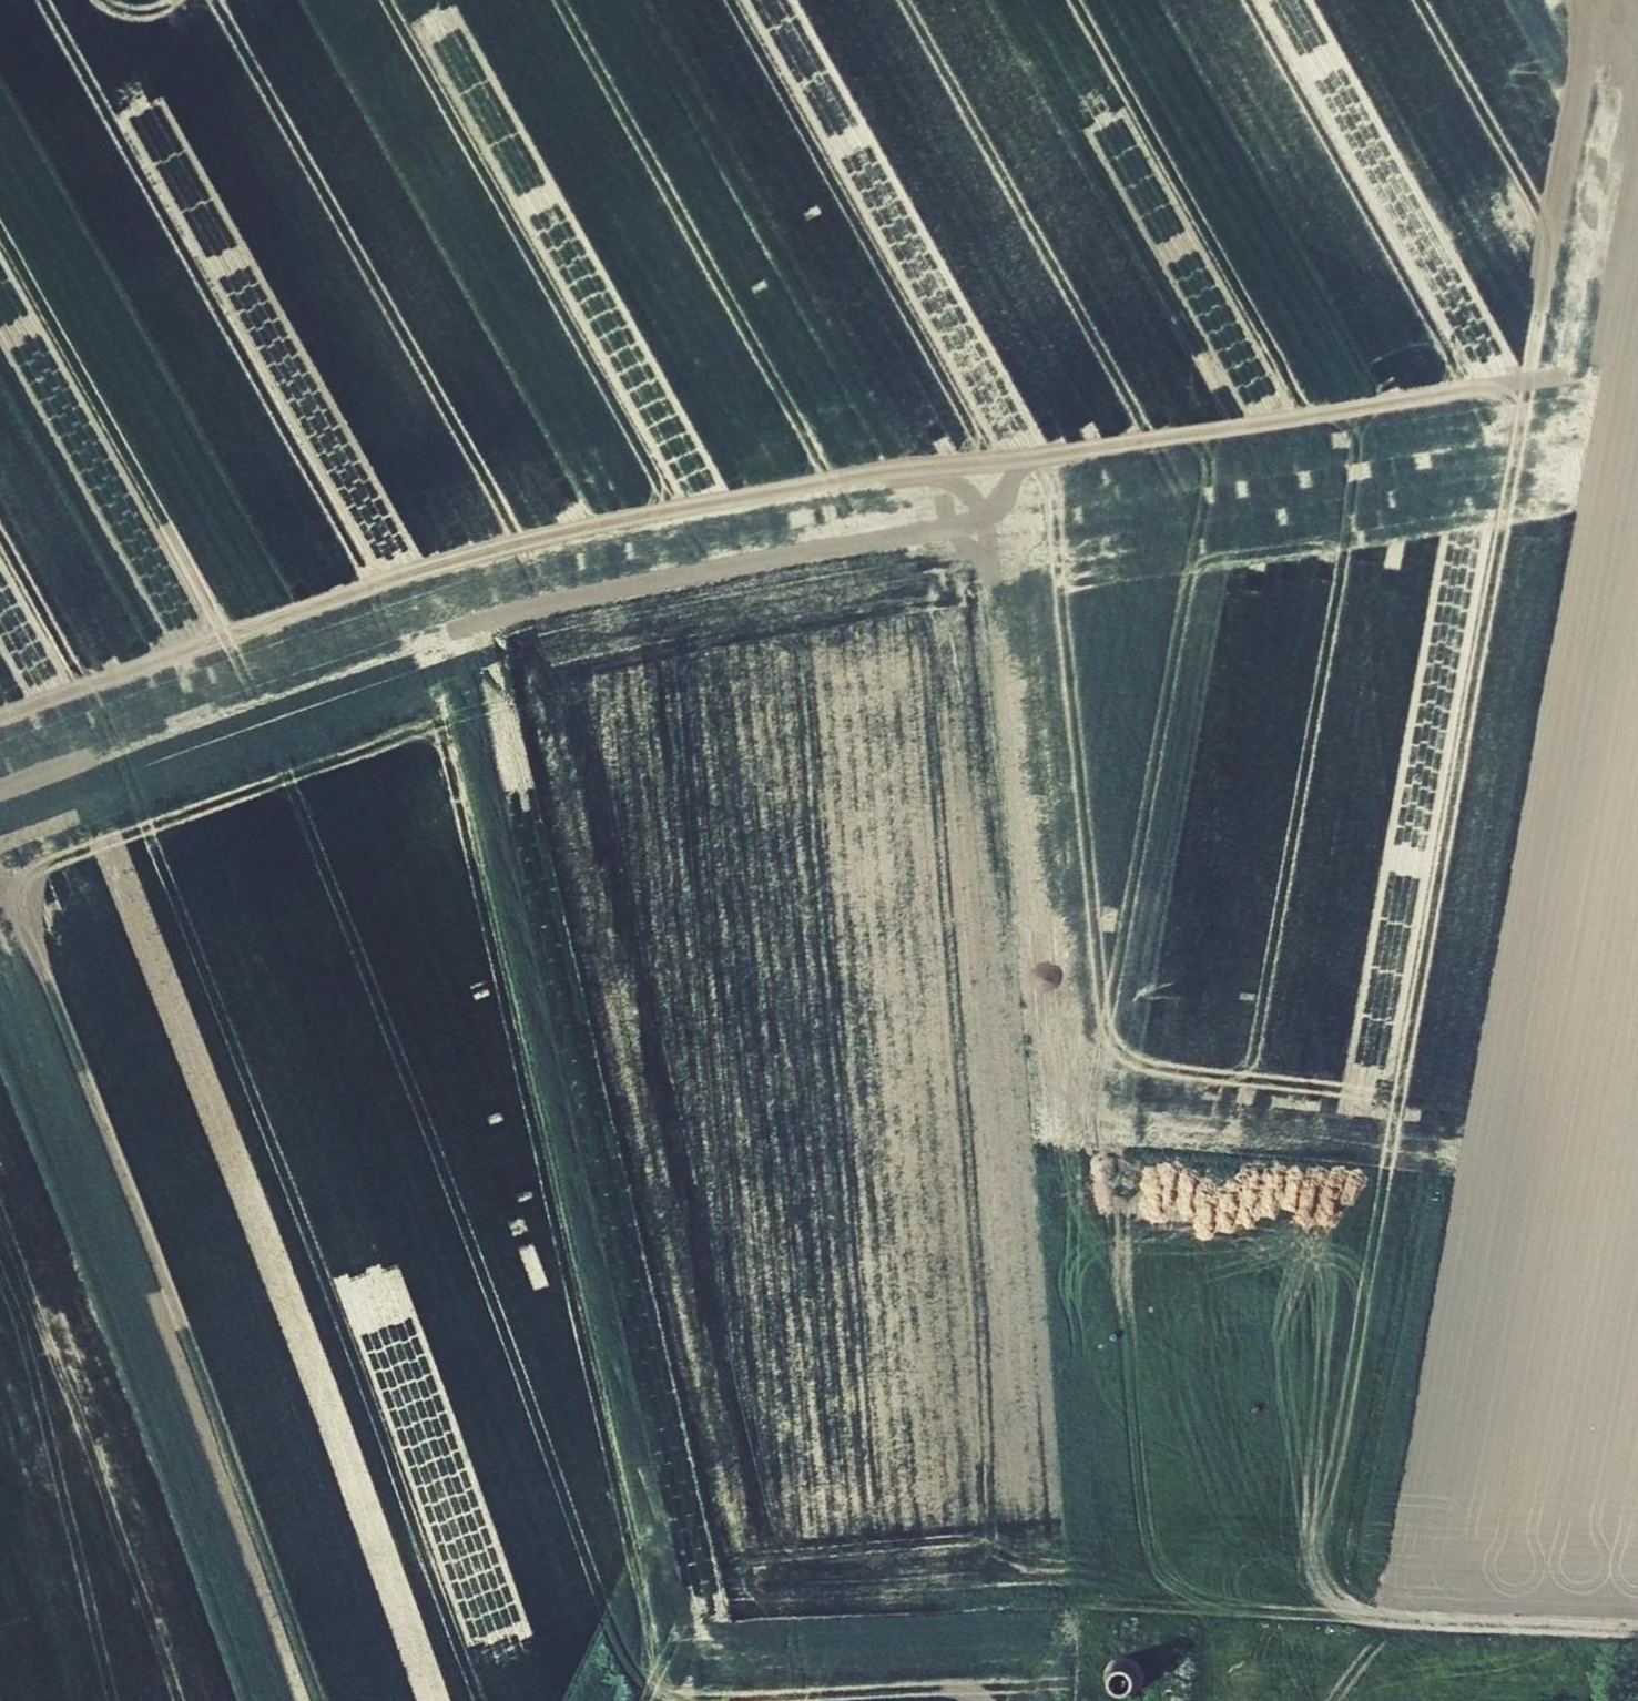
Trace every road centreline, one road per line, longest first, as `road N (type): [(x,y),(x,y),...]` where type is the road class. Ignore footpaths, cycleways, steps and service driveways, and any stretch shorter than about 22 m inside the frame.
road 1 (track): [(996,1613),(1637,1633)]

